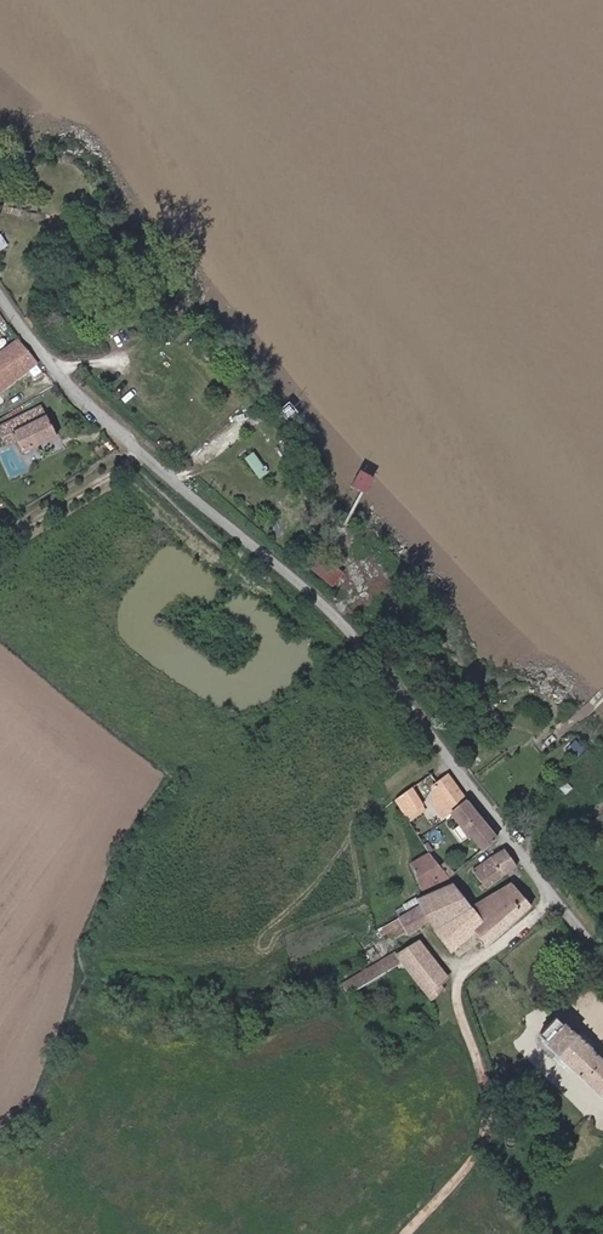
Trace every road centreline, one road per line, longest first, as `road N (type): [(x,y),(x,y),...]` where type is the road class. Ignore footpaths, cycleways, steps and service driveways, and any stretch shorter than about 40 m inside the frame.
road 1 (unclassified): [(0,291),(68,386),(341,617),(445,754)]
road 2 (unclassified): [(461,976),(457,993),(488,1113),(486,1142),(405,1233)]
road 3 (unclassified): [(445,754),(560,900)]
road 4 (unclassified): [(445,754),(388,793),(416,891)]
road 5 (unclassified): [(560,900),(461,976)]

